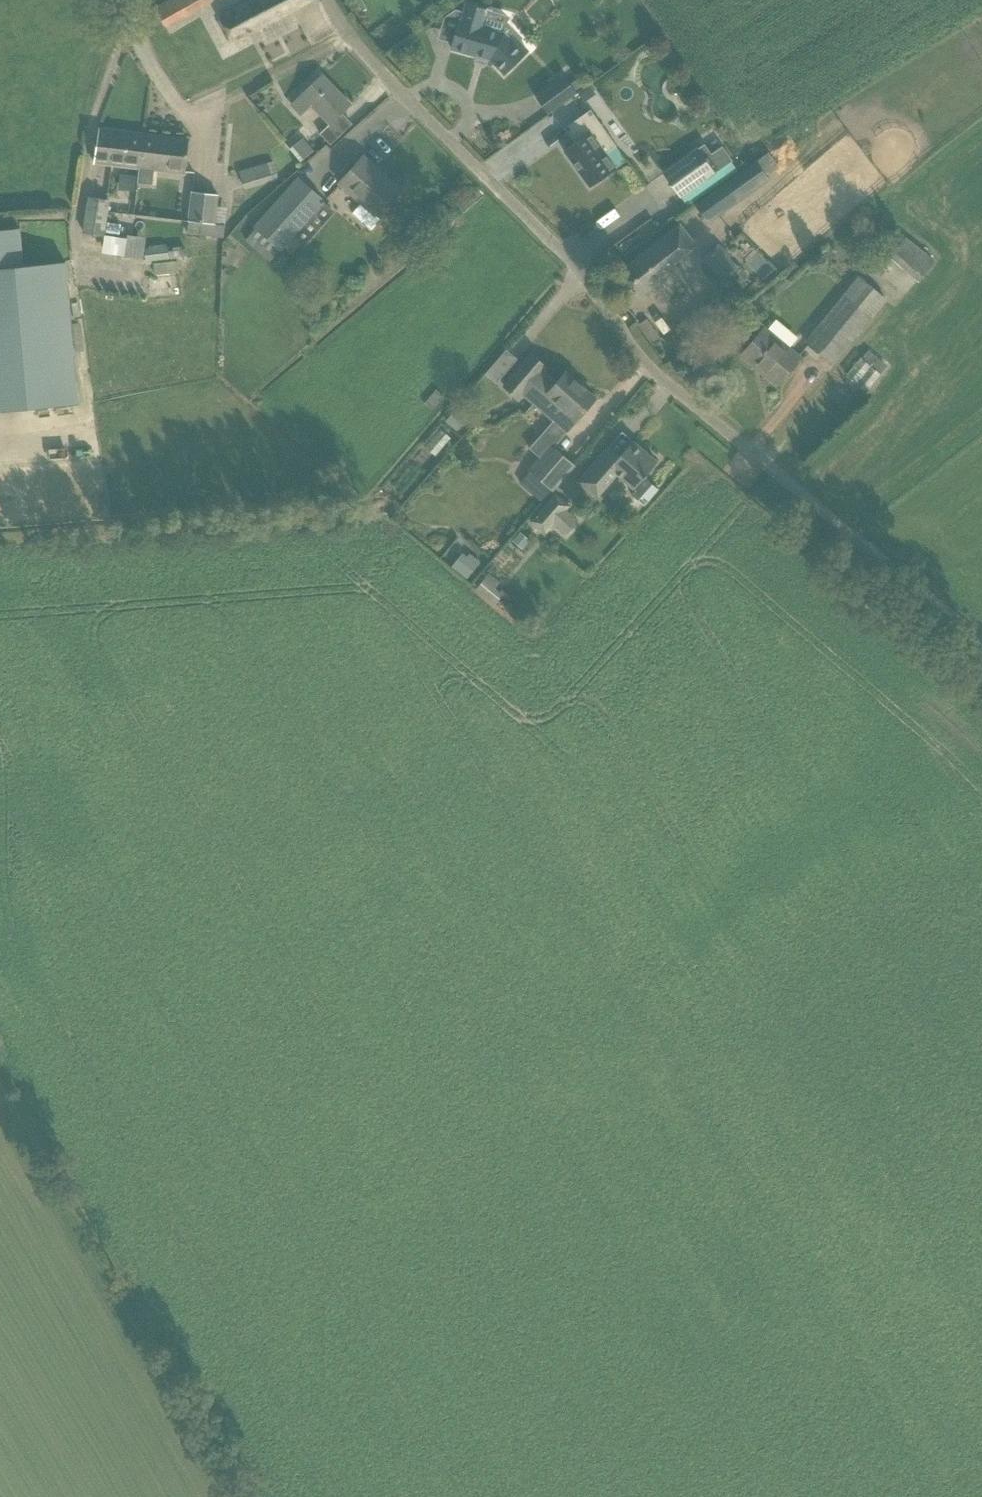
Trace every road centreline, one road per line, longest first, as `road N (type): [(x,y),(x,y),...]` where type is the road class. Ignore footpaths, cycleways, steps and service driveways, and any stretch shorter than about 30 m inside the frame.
road 1 (unclassified): [(981,652),(686,398),(578,260),(430,122),(348,33),(330,0)]

